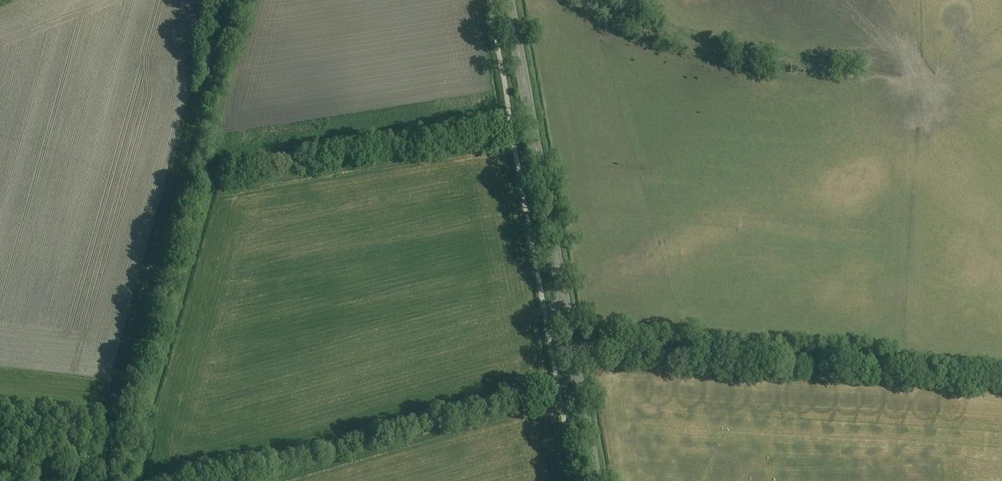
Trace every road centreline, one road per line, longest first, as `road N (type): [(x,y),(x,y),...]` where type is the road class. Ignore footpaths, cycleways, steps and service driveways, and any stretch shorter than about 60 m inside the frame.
road 1 (track): [(234,0),(105,450),(85,461),(0,464)]
road 2 (tertiary): [(597,480),(510,0)]
road 3 (track): [(573,344),(1001,370)]

